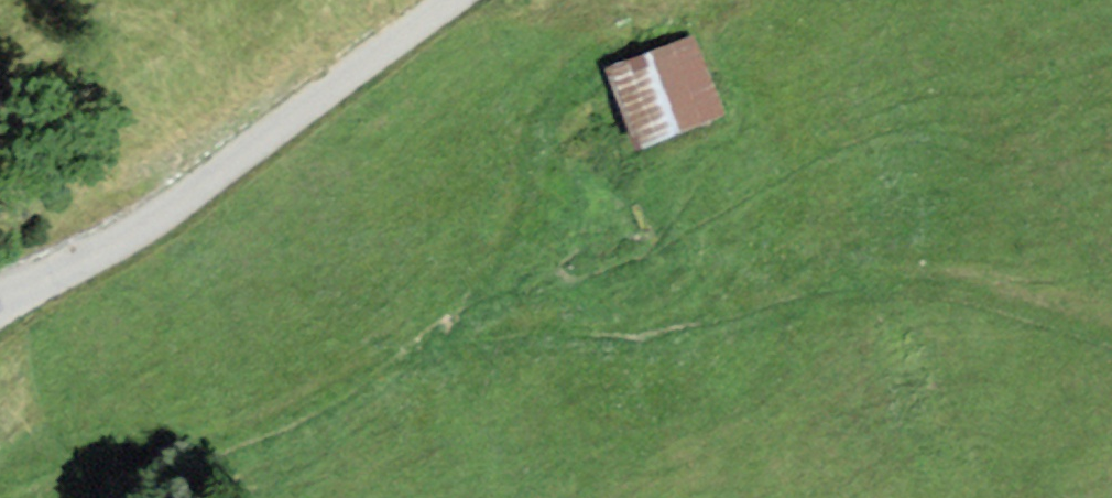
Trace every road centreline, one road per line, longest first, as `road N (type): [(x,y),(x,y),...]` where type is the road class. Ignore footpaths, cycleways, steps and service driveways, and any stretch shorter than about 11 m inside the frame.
road 1 (track): [(1111,338),(965,289),(870,276),(699,327),(577,349),(468,347),(393,367),(264,434),(70,497)]
road 2 (residential): [(0,291),(130,230),(464,0)]
road 3 (track): [(741,0),(657,19),(557,84),(528,161),(509,252),(468,347)]

